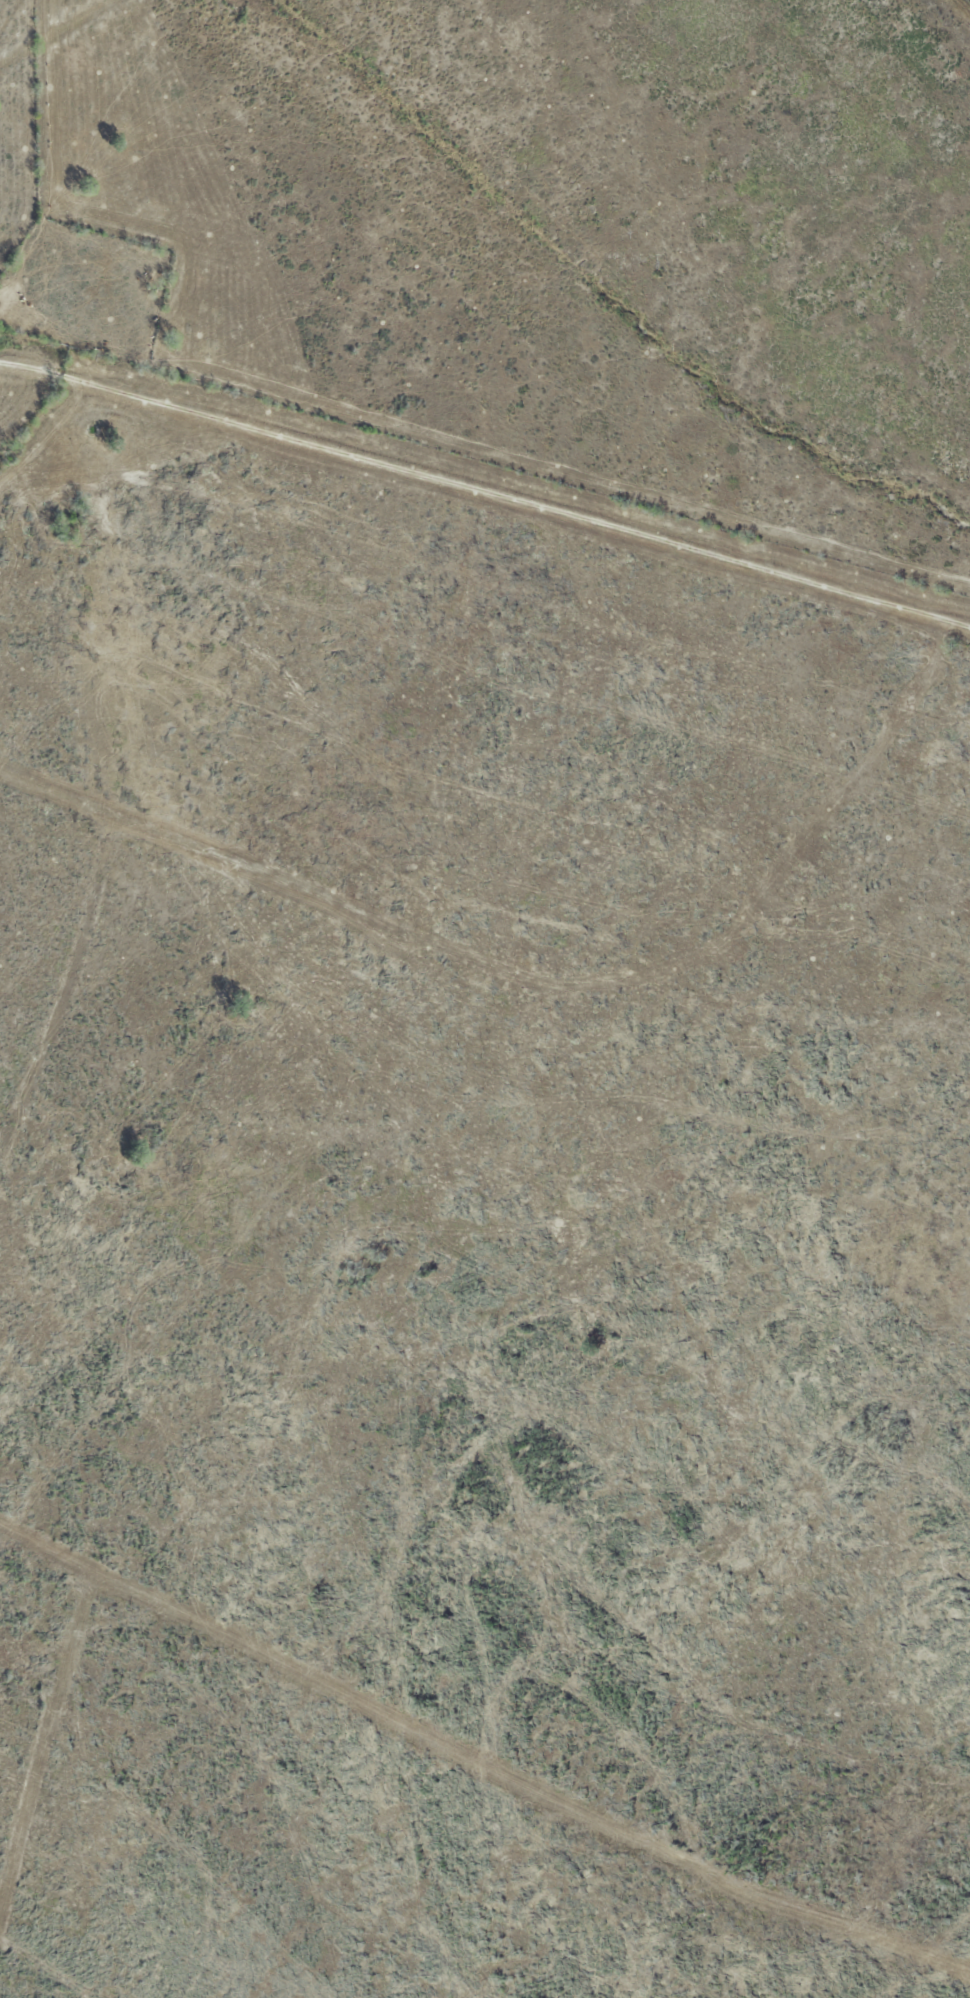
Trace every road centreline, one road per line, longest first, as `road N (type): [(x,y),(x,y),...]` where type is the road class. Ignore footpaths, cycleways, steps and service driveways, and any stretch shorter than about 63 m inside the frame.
road 1 (track): [(969,609),(0,337)]

